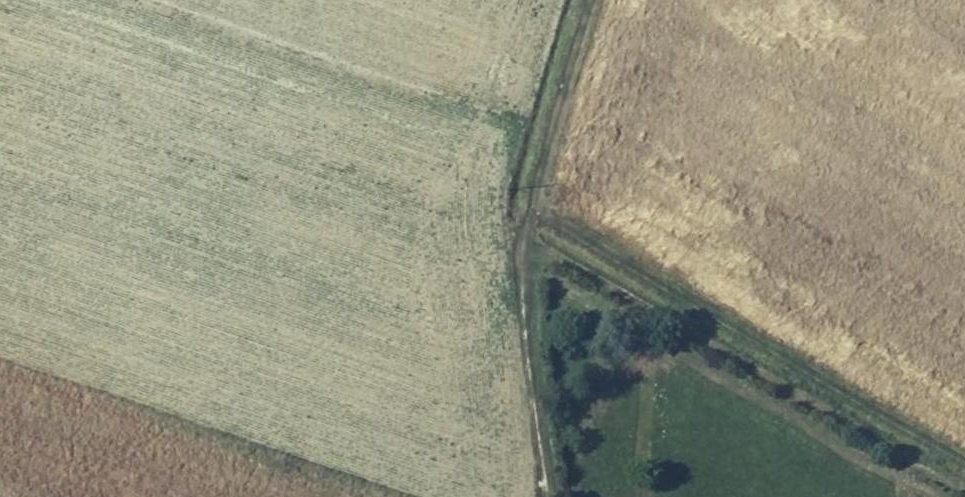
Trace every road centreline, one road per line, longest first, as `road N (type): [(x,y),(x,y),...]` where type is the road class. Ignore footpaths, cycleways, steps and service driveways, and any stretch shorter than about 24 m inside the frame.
road 1 (track): [(593,0),(522,244),(574,496)]

